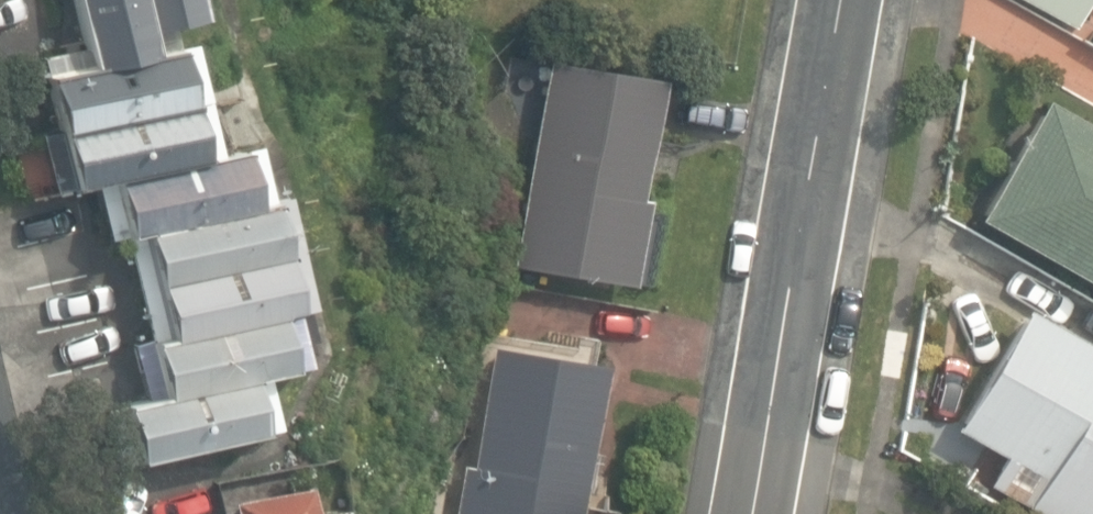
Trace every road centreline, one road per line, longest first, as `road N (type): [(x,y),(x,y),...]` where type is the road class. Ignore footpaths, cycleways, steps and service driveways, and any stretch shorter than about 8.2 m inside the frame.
road 1 (residential): [(755,513),(840,0)]

